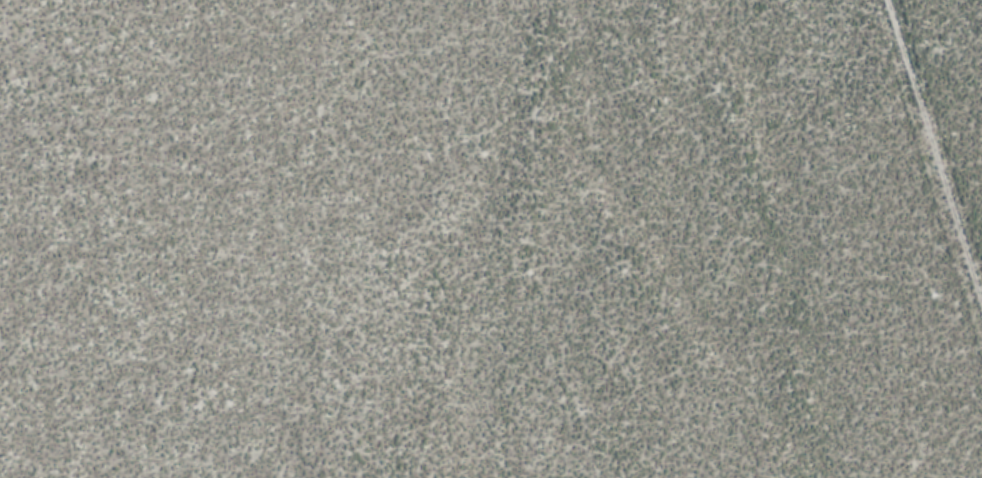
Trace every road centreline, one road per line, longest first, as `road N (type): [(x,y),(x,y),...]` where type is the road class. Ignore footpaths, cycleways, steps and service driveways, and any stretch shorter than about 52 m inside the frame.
road 1 (track): [(981,300),(889,0)]

